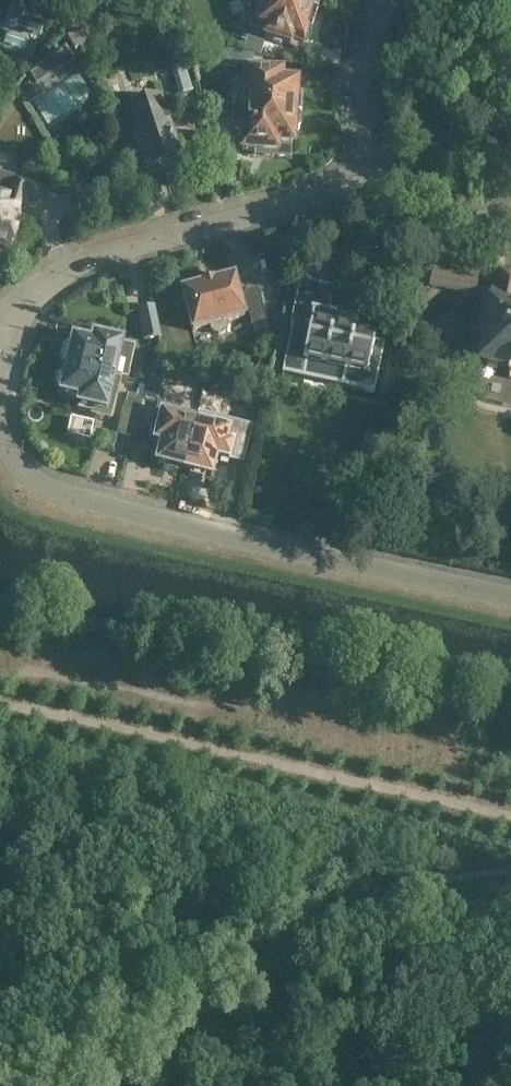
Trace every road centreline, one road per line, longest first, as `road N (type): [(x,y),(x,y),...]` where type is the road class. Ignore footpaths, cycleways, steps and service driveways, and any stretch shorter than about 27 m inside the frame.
road 1 (residential): [(510,591),(39,477),(4,449),(0,394)]
road 2 (residential): [(0,329),(15,307),(108,253),(296,206),(375,166)]
road 3 (residential): [(375,166),(363,78),(382,0)]
road 4 (residential): [(510,228),(439,216),(375,166)]

